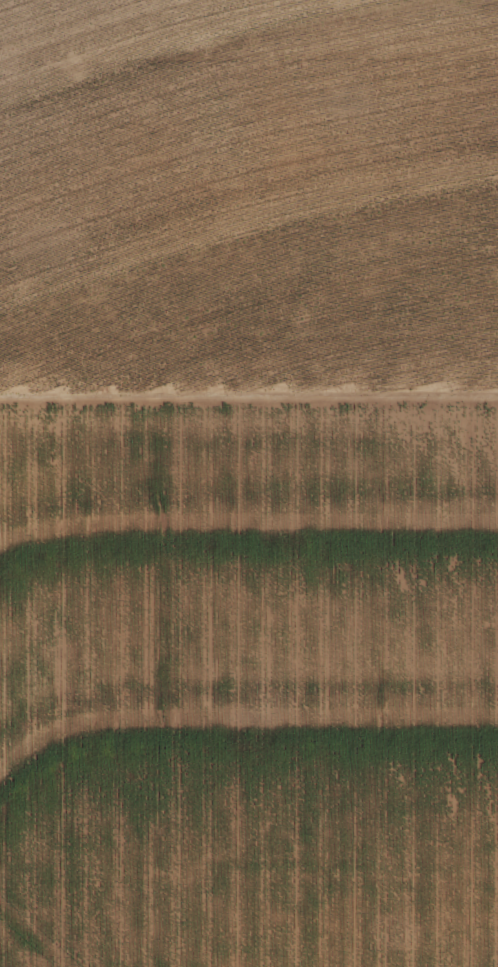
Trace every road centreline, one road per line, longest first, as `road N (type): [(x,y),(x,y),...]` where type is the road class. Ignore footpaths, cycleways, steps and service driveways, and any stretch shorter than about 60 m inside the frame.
road 1 (residential): [(497,396),(0,394)]

